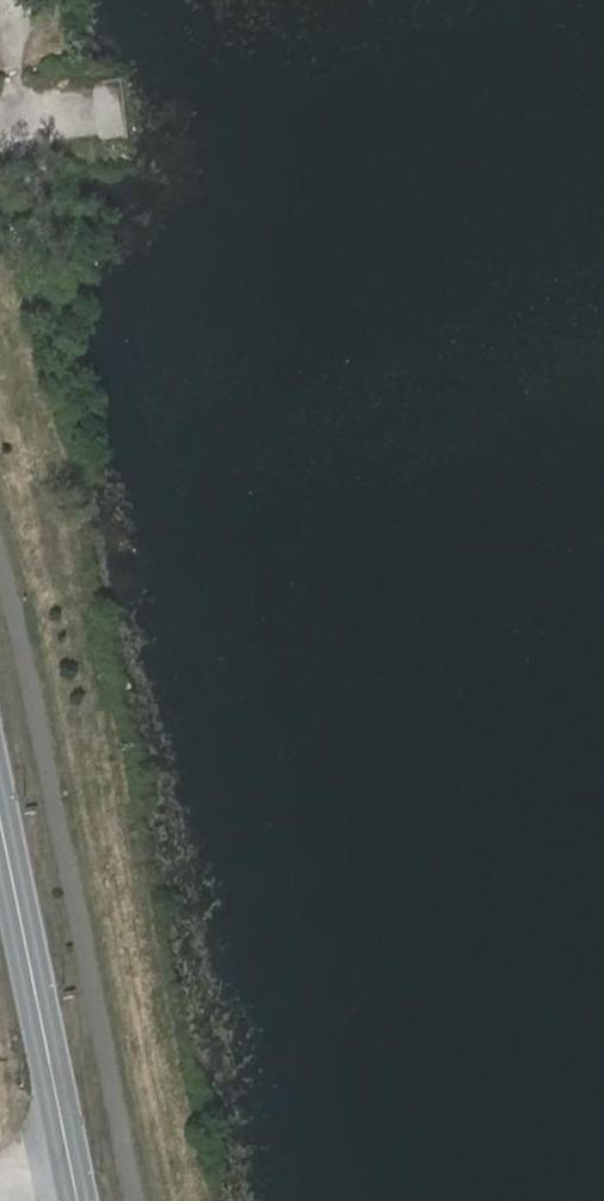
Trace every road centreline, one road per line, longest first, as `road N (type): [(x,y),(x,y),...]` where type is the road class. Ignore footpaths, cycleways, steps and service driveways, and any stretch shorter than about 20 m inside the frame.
road 1 (tertiary): [(0,793),(84,1200)]
road 2 (track): [(0,128),(20,101),(8,0)]

